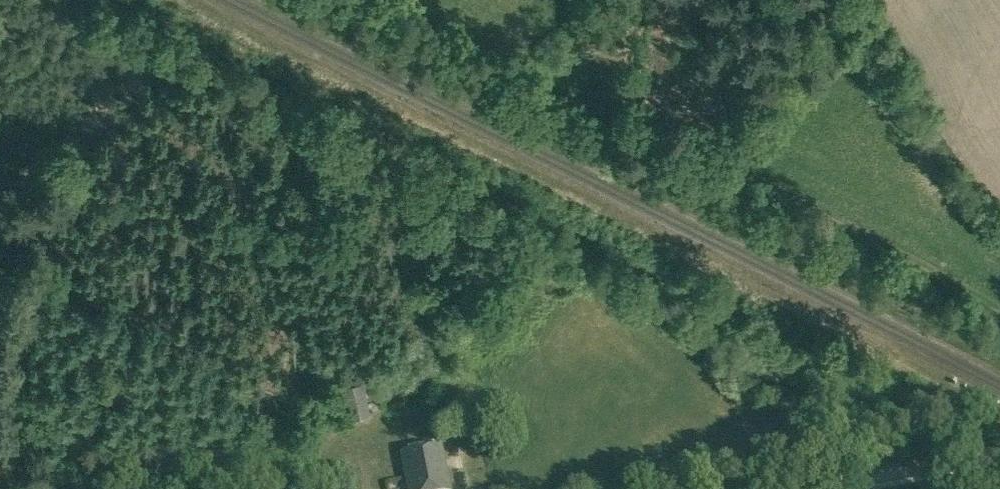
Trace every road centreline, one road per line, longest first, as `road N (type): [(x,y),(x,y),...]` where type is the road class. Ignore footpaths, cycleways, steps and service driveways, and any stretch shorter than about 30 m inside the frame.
road 1 (track): [(999,449),(793,488)]

